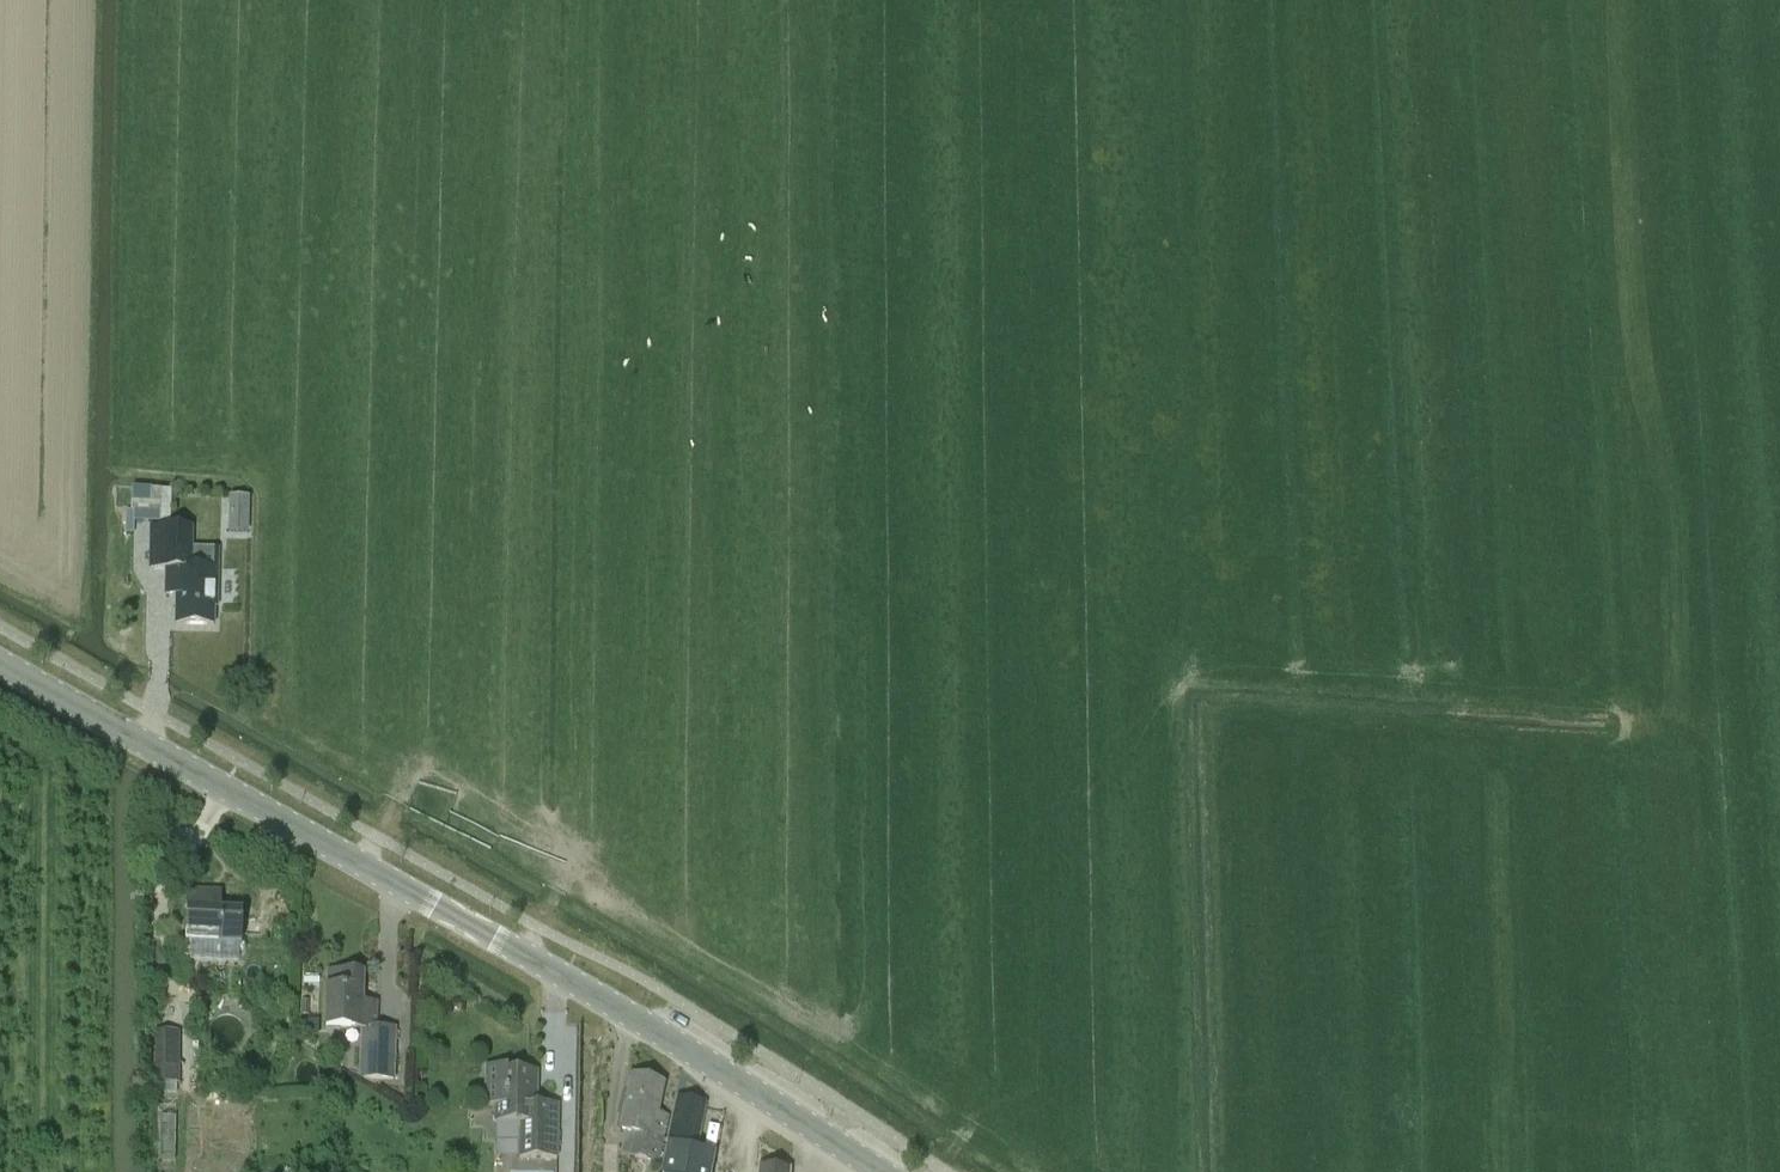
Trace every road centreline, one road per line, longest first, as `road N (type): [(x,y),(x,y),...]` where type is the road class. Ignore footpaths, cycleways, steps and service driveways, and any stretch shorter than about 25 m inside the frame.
road 1 (primary): [(880,1171),(679,1039),(0,660)]

